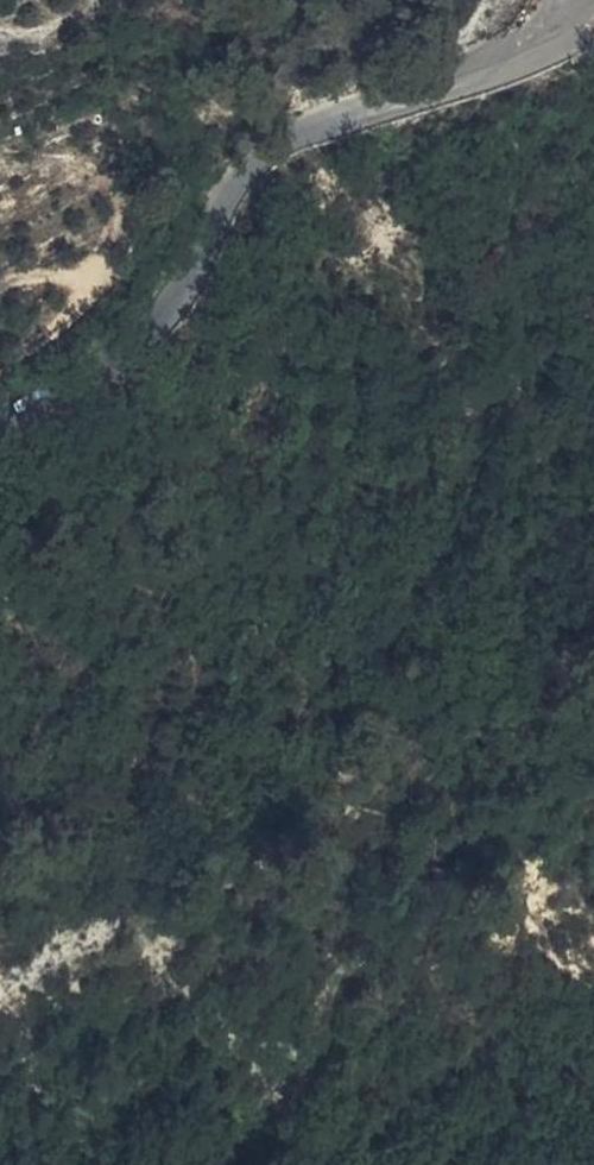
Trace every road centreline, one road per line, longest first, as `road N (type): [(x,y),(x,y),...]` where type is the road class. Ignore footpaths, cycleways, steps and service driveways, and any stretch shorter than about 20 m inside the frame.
road 1 (tertiary): [(593,12),(461,84),(311,128),(258,159),(219,205),(167,304),(131,349),(0,418)]

